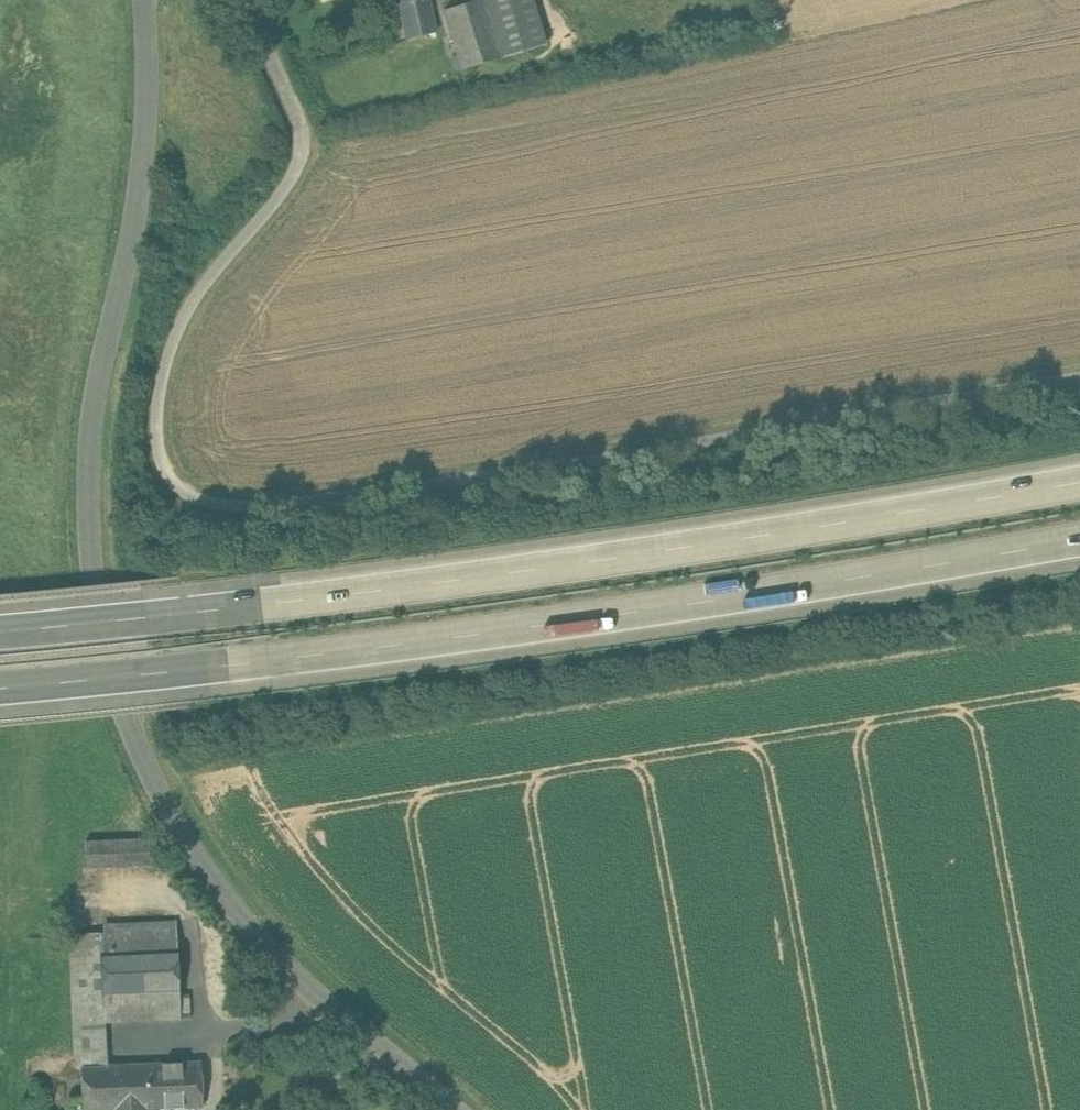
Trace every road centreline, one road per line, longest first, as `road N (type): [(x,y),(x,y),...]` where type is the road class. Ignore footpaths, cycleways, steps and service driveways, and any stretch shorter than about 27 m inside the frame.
road 1 (track): [(239,0),(304,134),(291,179),(197,292),(168,347),(155,464),(173,493),(281,504),(1079,377)]
road 2 (tertiary): [(453,1109),(262,942),(216,888),(148,772),(97,616),(88,453),(146,135),(143,0)]
road 3 (motorway): [(1079,482),(447,582),(0,630)]
road 4 (motorway): [(0,687),(464,636),(1079,539)]

